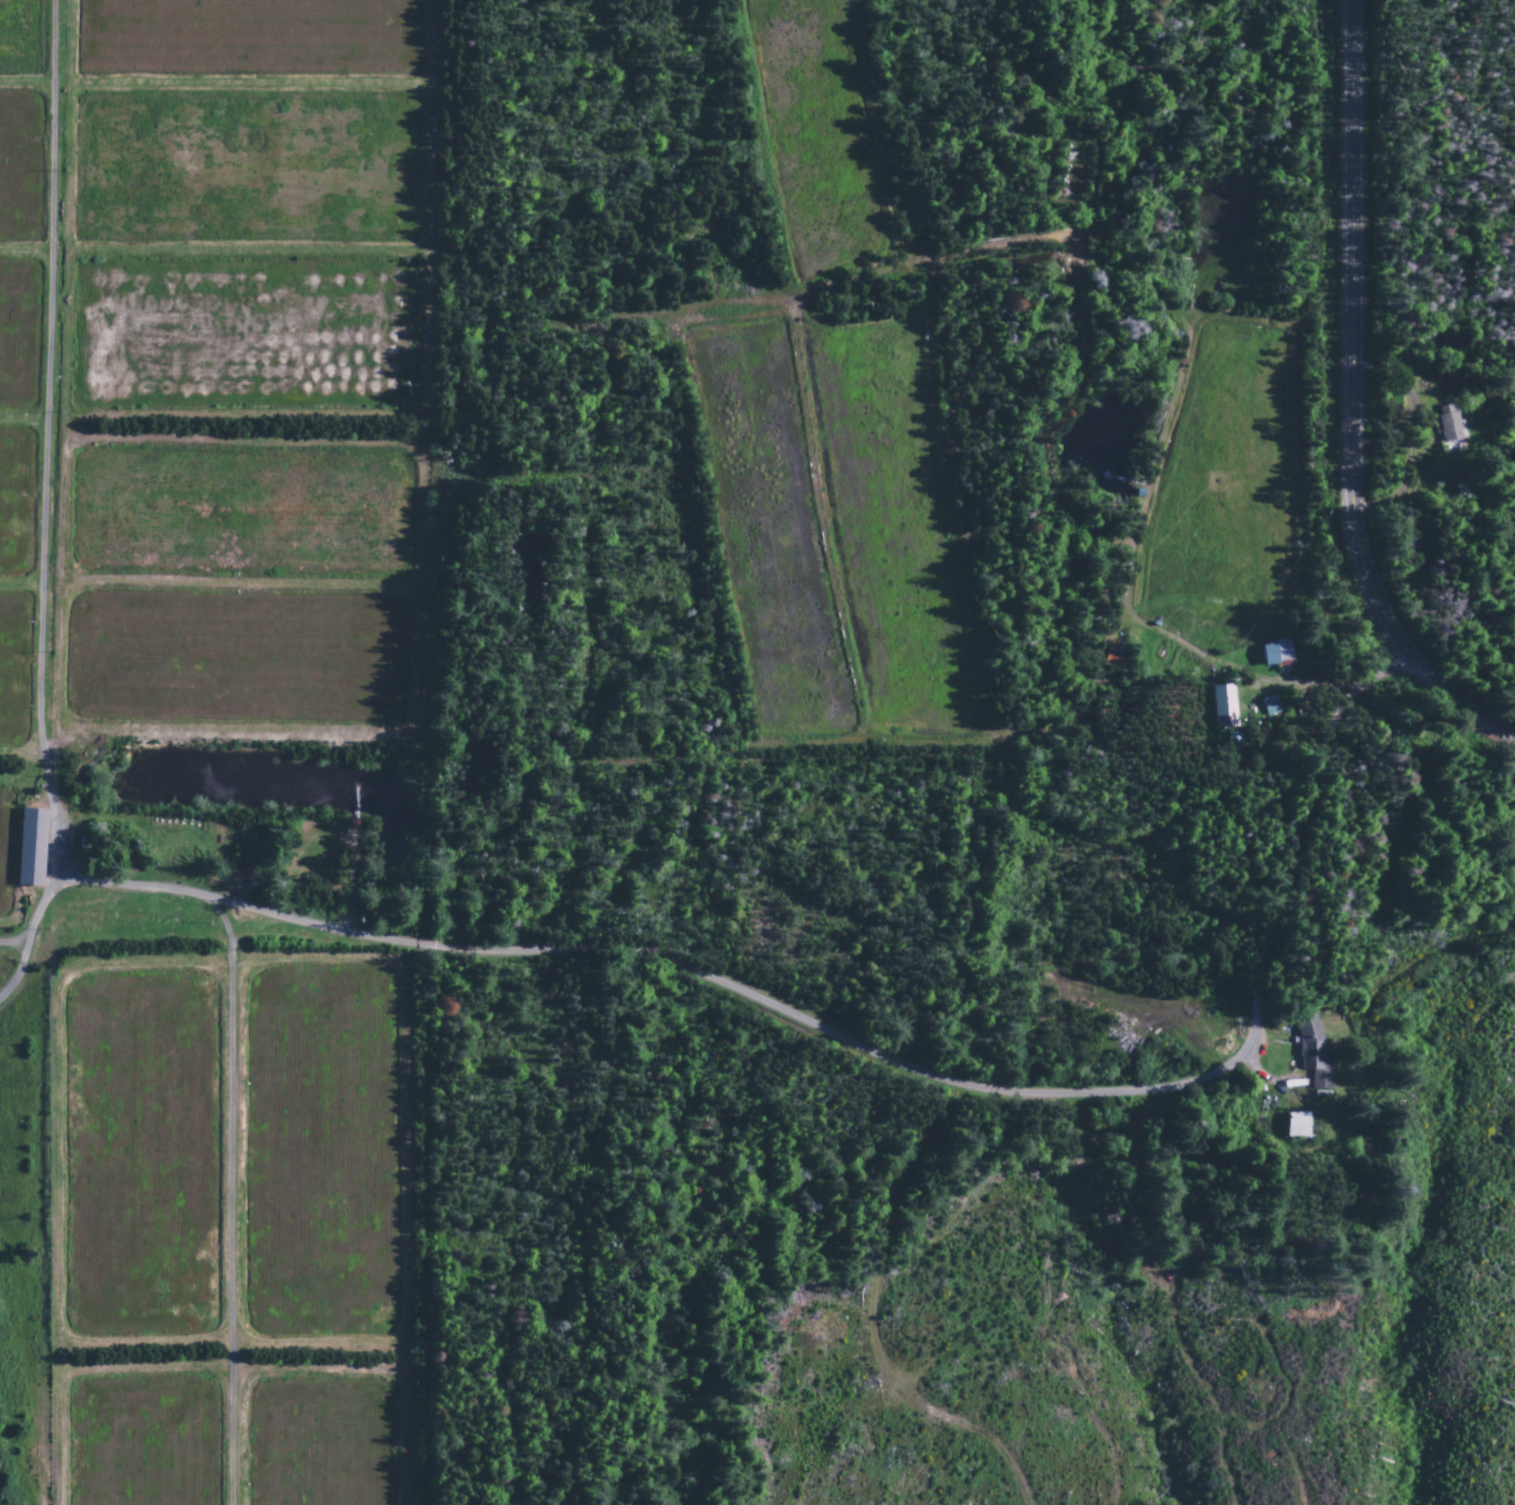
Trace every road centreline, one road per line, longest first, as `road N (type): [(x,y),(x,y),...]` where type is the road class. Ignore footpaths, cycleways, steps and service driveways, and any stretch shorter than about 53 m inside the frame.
road 1 (residential): [(1514,739),(1464,714),(1394,648),(1358,559),(1349,471),(1346,0)]

